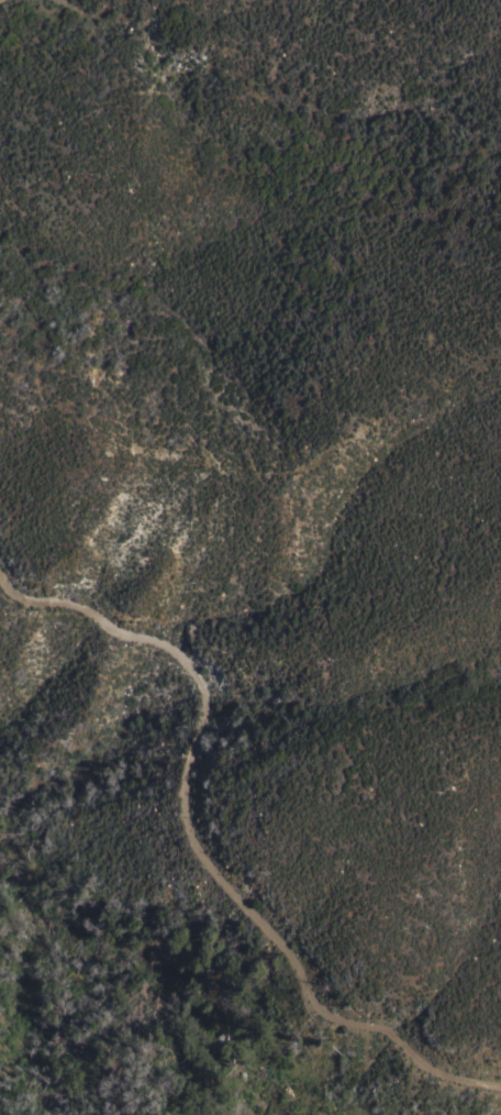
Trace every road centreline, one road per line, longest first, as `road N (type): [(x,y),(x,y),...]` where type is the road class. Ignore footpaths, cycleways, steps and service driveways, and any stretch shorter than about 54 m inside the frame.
road 1 (track): [(0,579),(24,599),(77,608),(112,631),(160,645),(196,677),(204,705),(181,786),(190,838),(291,958),(315,1007),(381,1029),(433,1072),(500,1088)]

